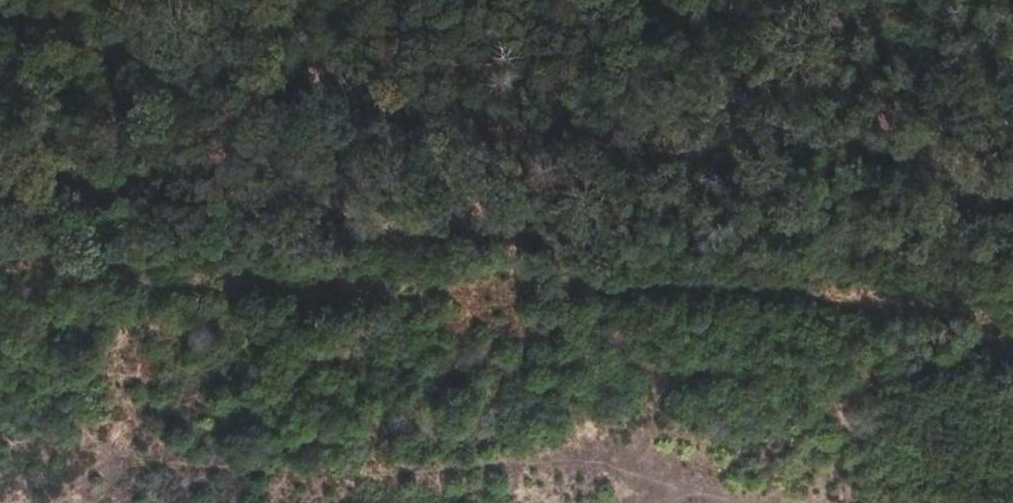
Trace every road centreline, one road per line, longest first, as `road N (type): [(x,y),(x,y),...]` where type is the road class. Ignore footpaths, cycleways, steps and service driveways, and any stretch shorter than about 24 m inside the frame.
road 1 (track): [(718,502),(612,474),(489,467),(324,483),(0,439)]

